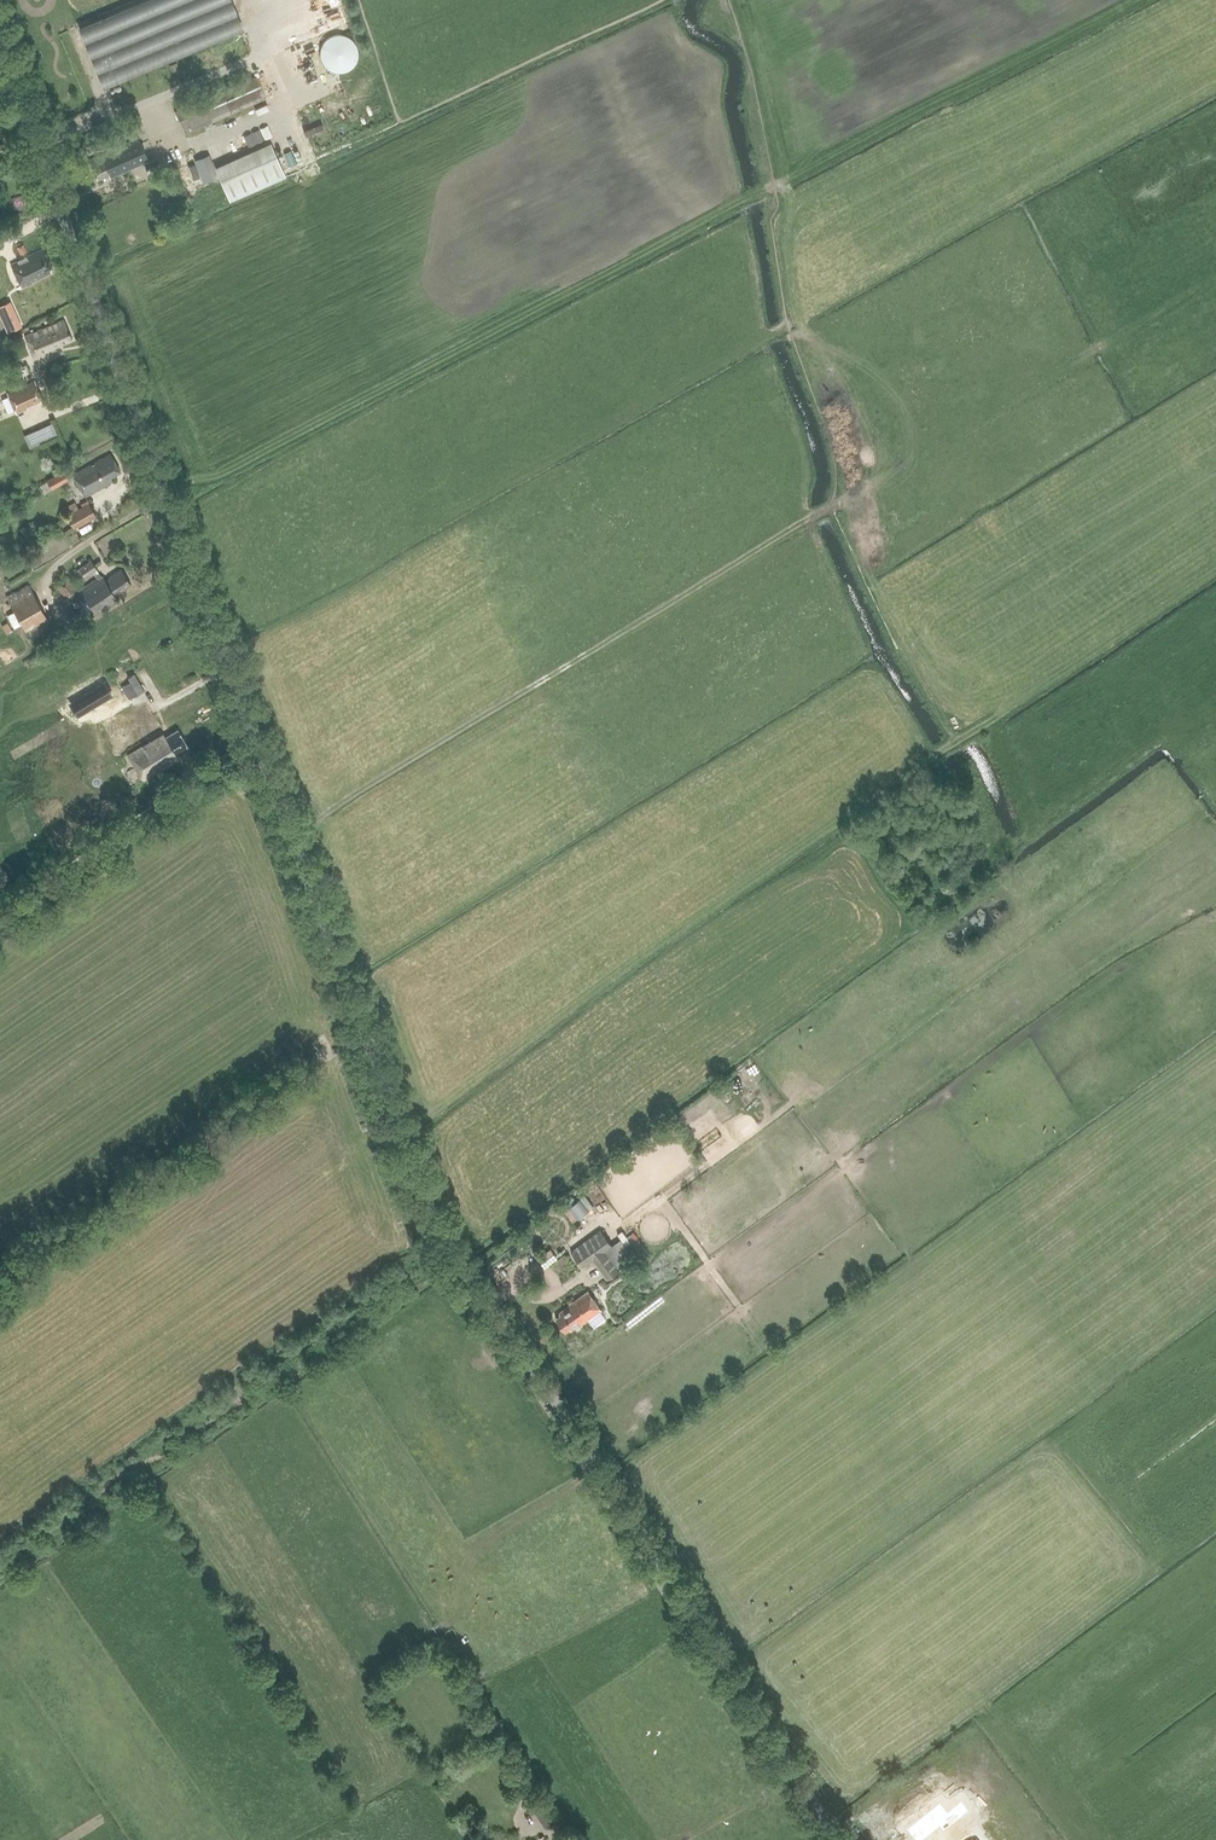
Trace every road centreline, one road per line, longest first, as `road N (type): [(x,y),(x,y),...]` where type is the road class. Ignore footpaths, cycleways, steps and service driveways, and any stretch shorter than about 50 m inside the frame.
road 1 (tertiary): [(837,1839),(443,1233),(24,107)]
road 2 (track): [(0,924),(258,745)]

